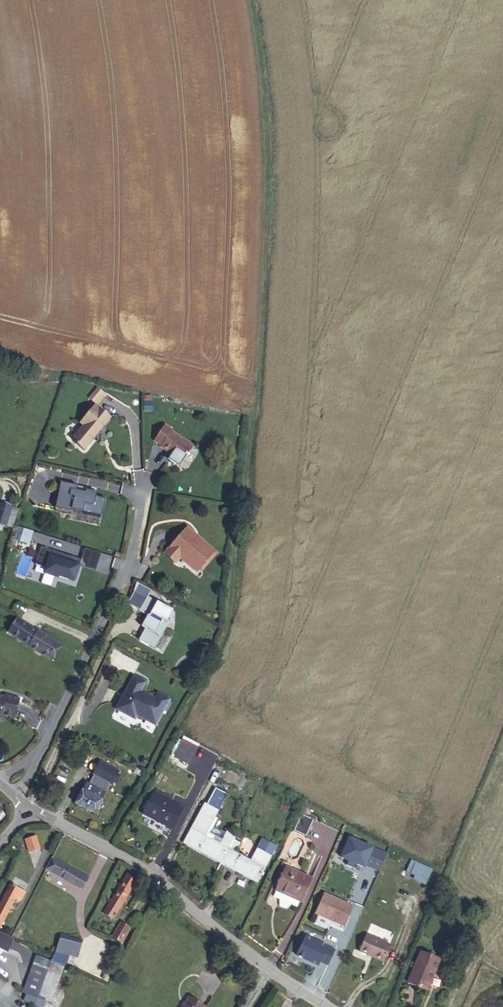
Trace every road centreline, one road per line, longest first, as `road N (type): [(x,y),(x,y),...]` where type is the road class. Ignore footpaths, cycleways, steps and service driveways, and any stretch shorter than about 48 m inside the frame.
road 1 (track): [(246,0),(259,90),(258,304),(224,642)]
road 2 (residential): [(330,1006),(135,861),(30,810)]
road 3 (residential): [(44,743),(135,553),(146,491)]

